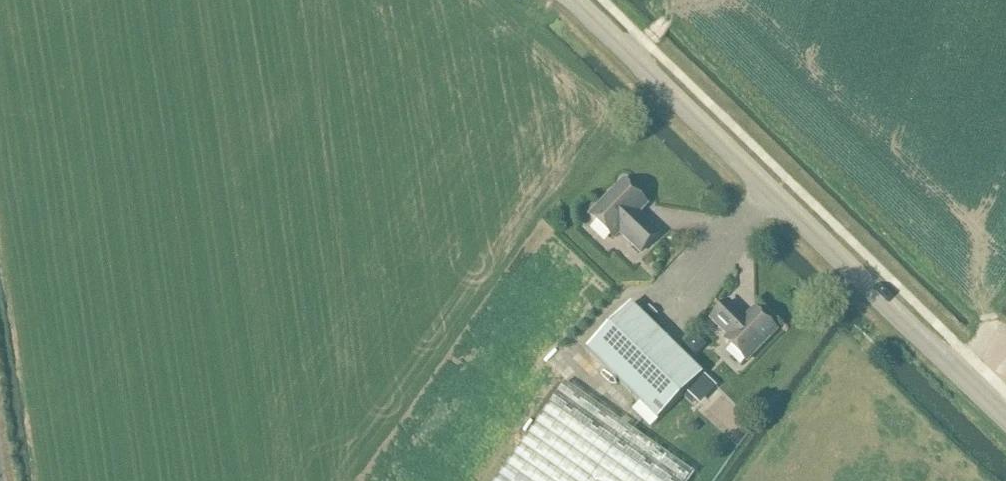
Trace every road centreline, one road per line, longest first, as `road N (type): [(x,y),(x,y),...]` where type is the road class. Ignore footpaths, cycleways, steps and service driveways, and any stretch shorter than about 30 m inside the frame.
road 1 (secondary): [(1005,419),(574,0)]

